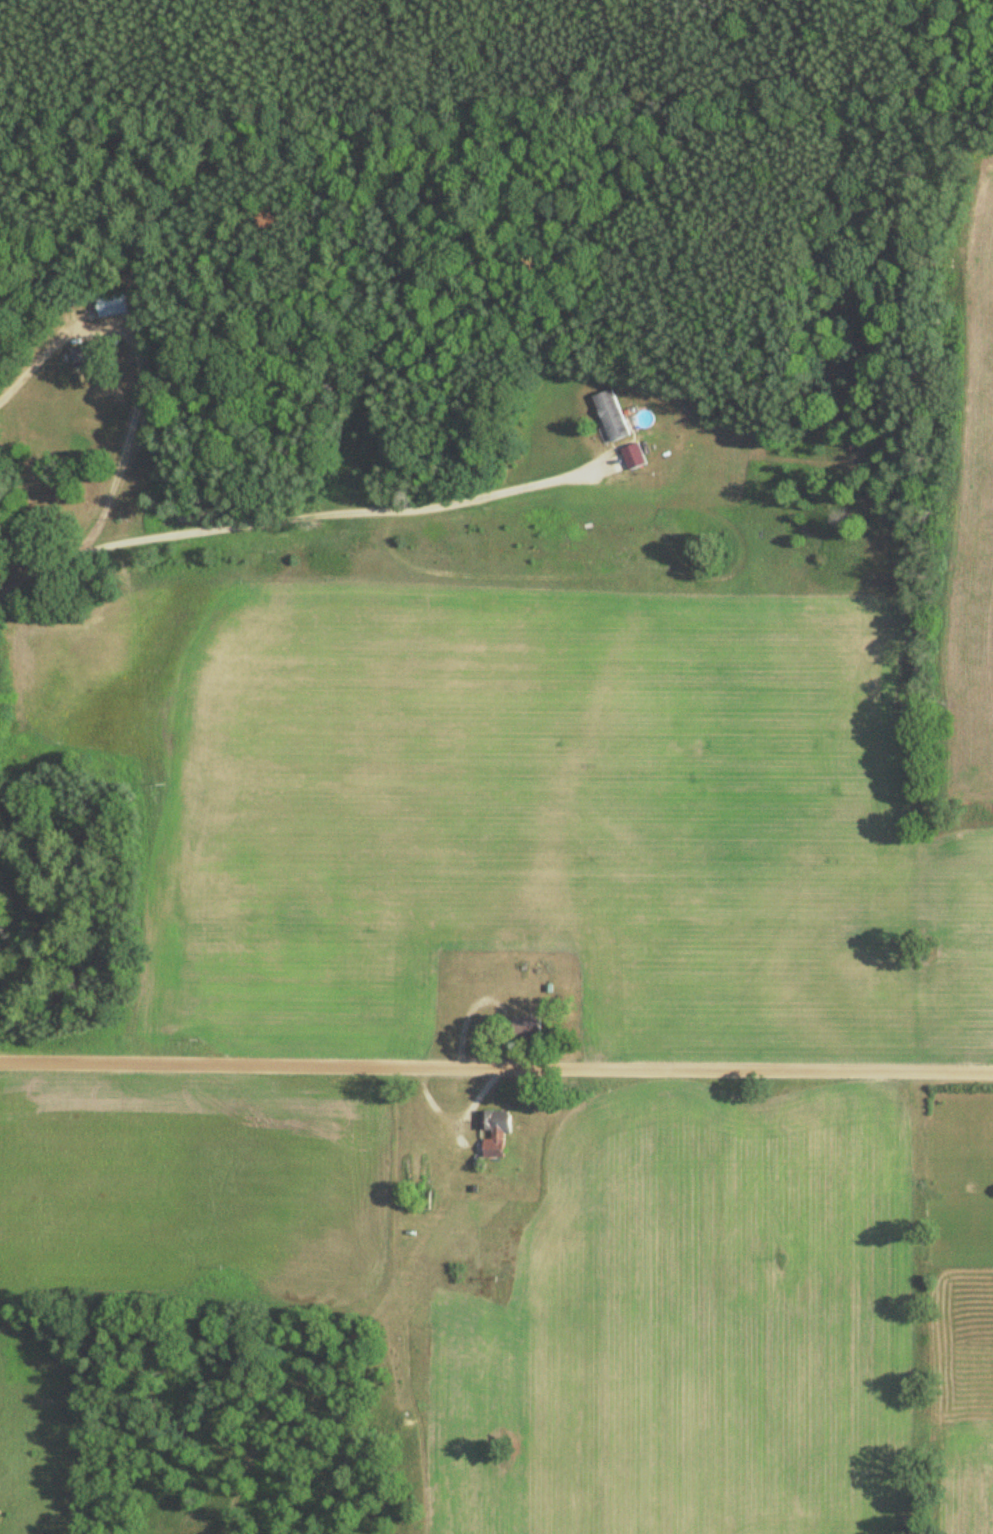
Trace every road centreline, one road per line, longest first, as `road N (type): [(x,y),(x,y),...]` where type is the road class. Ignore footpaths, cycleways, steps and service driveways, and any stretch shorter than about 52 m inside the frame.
road 1 (residential): [(992,1066),(0,1062)]

